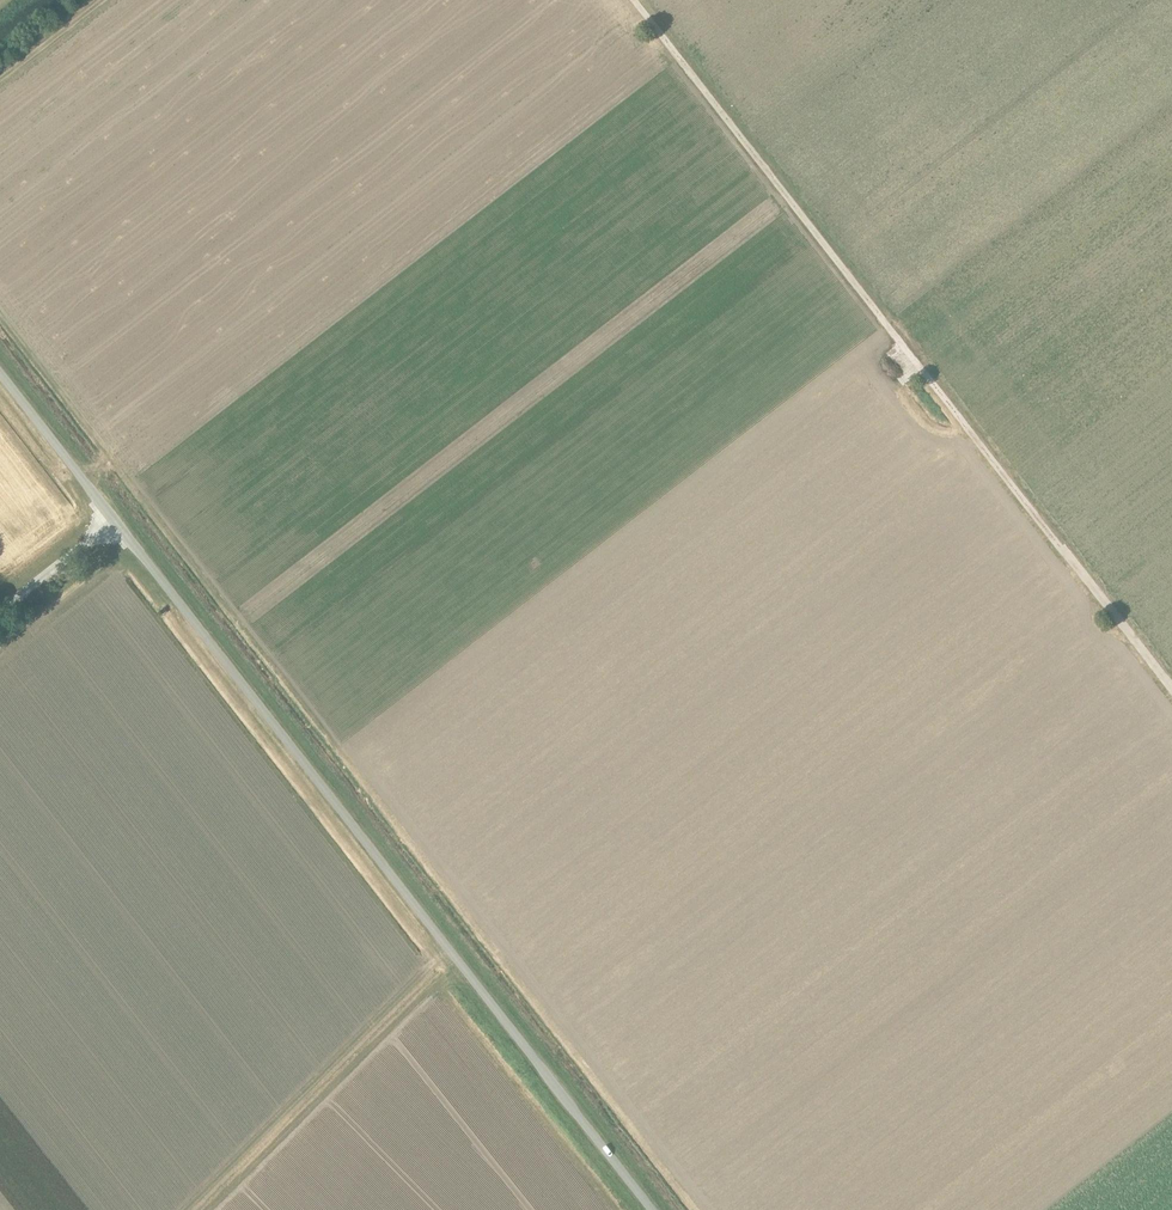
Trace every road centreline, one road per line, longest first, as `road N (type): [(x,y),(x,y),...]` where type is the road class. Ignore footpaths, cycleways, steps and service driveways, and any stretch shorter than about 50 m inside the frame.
road 1 (unclassified): [(646,1209),(0,377)]

